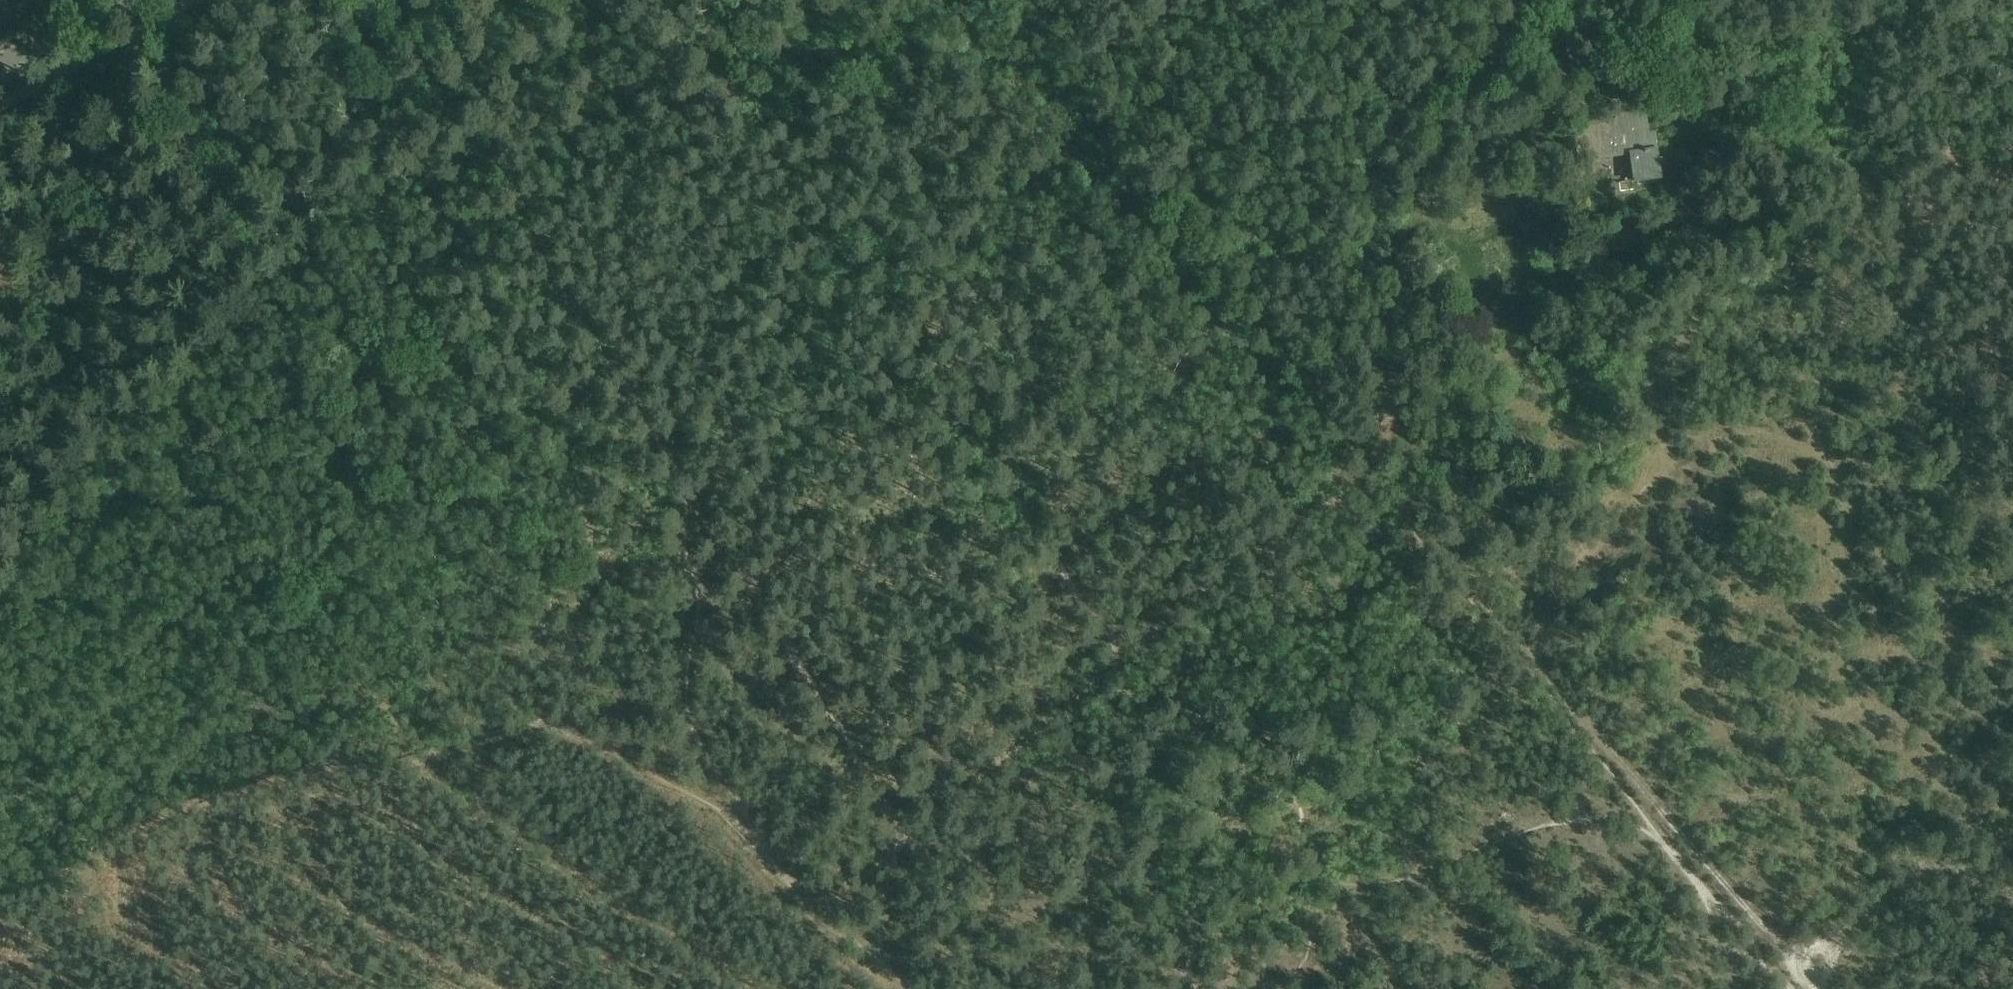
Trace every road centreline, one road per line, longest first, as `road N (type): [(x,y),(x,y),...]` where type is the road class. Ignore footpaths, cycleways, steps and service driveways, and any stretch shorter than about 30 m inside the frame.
road 1 (track): [(800,895),(912,988)]
road 2 (tertiary): [(0,65),(119,0)]

